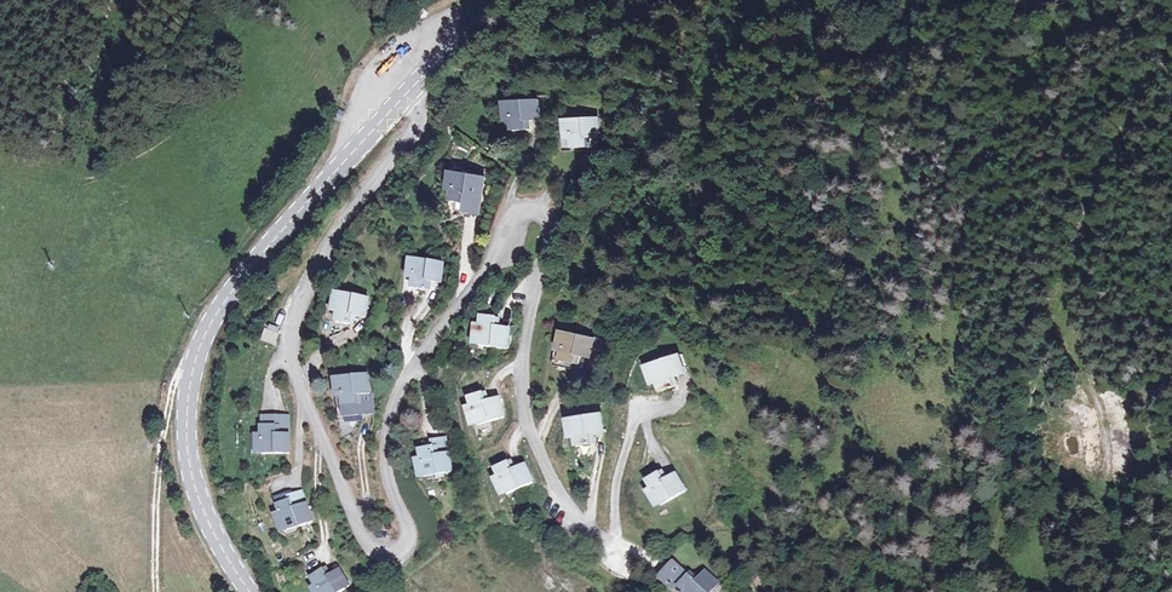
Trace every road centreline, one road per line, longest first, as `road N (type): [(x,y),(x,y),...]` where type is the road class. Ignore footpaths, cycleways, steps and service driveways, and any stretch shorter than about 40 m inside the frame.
road 1 (residential): [(408,92),(419,116),(414,132),(335,245),(294,343),(300,377),(363,533),(384,549),(400,551),(411,541),(389,461),(400,403),(531,211),(547,212),(554,226),(526,363),(529,422),(568,509),(610,542),(620,528),(619,488),(639,416),(671,409)]
road 2 (track): [(1171,48),(1093,204),(1028,422)]
road 3 (secondary): [(408,92),(238,284),(208,322),(191,365)]
road 4 (secondary): [(191,365),(185,435),(191,483),(249,591)]
road 5 (residential): [(191,365),(174,384),(164,419),(155,591)]
road 6 (secondary): [(495,0),(408,92)]

